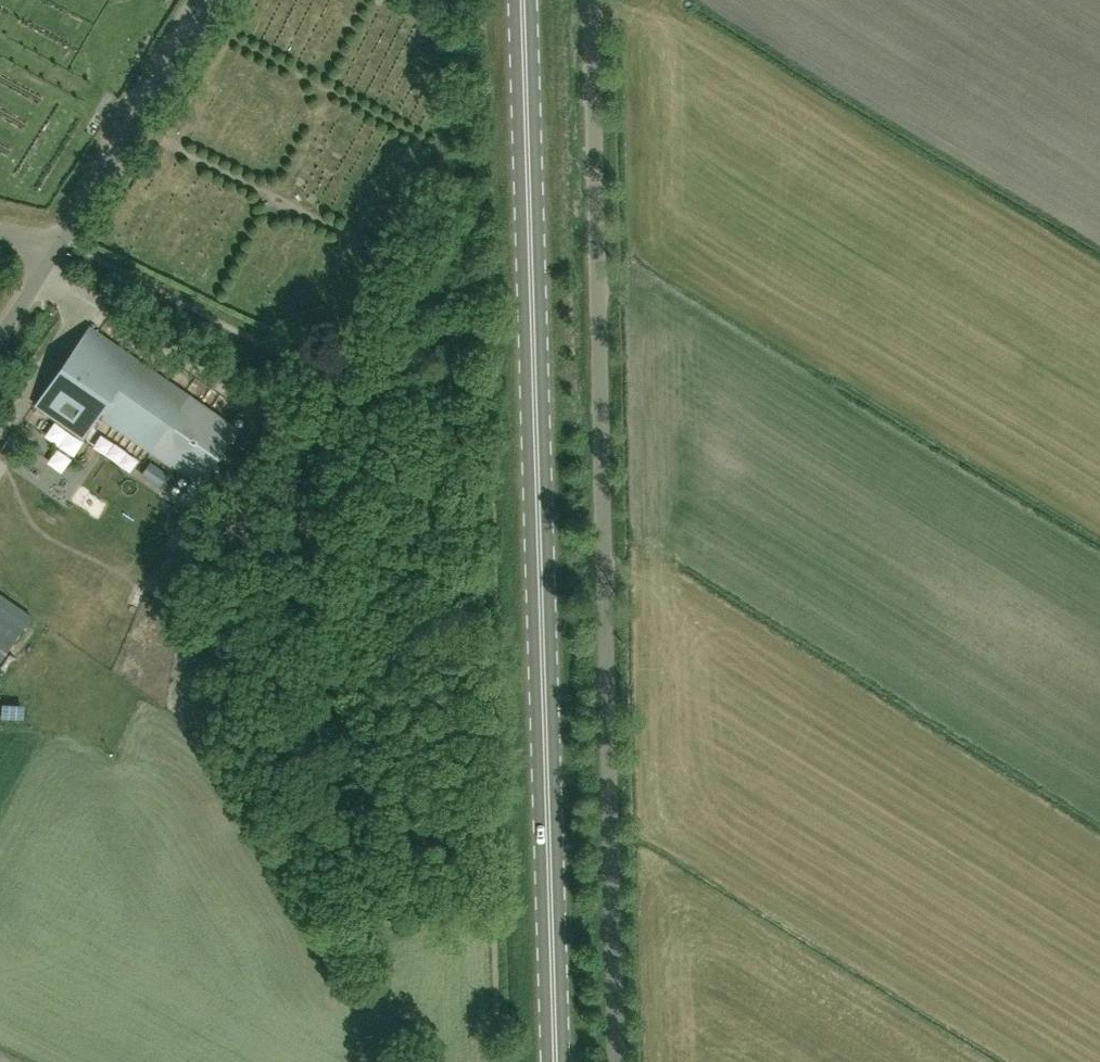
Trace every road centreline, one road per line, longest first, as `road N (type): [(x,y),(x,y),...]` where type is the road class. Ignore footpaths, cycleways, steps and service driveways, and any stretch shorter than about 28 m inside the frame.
road 1 (primary): [(550,1061),(516,0)]
road 2 (unclassified): [(629,1061),(604,0)]
road 3 (unclassified): [(55,248),(218,0)]

